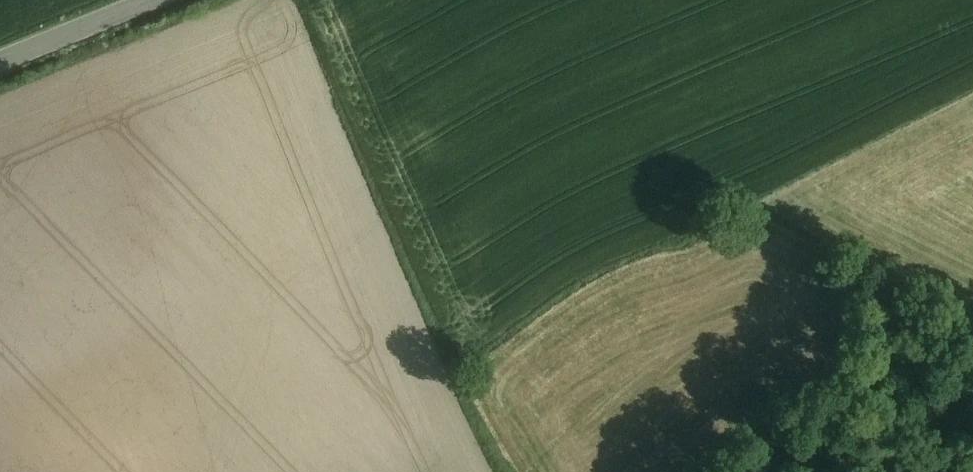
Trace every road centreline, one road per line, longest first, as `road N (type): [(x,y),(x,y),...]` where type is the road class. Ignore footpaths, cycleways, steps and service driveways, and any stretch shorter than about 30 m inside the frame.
road 1 (unclassified): [(134,0),(0,57)]

